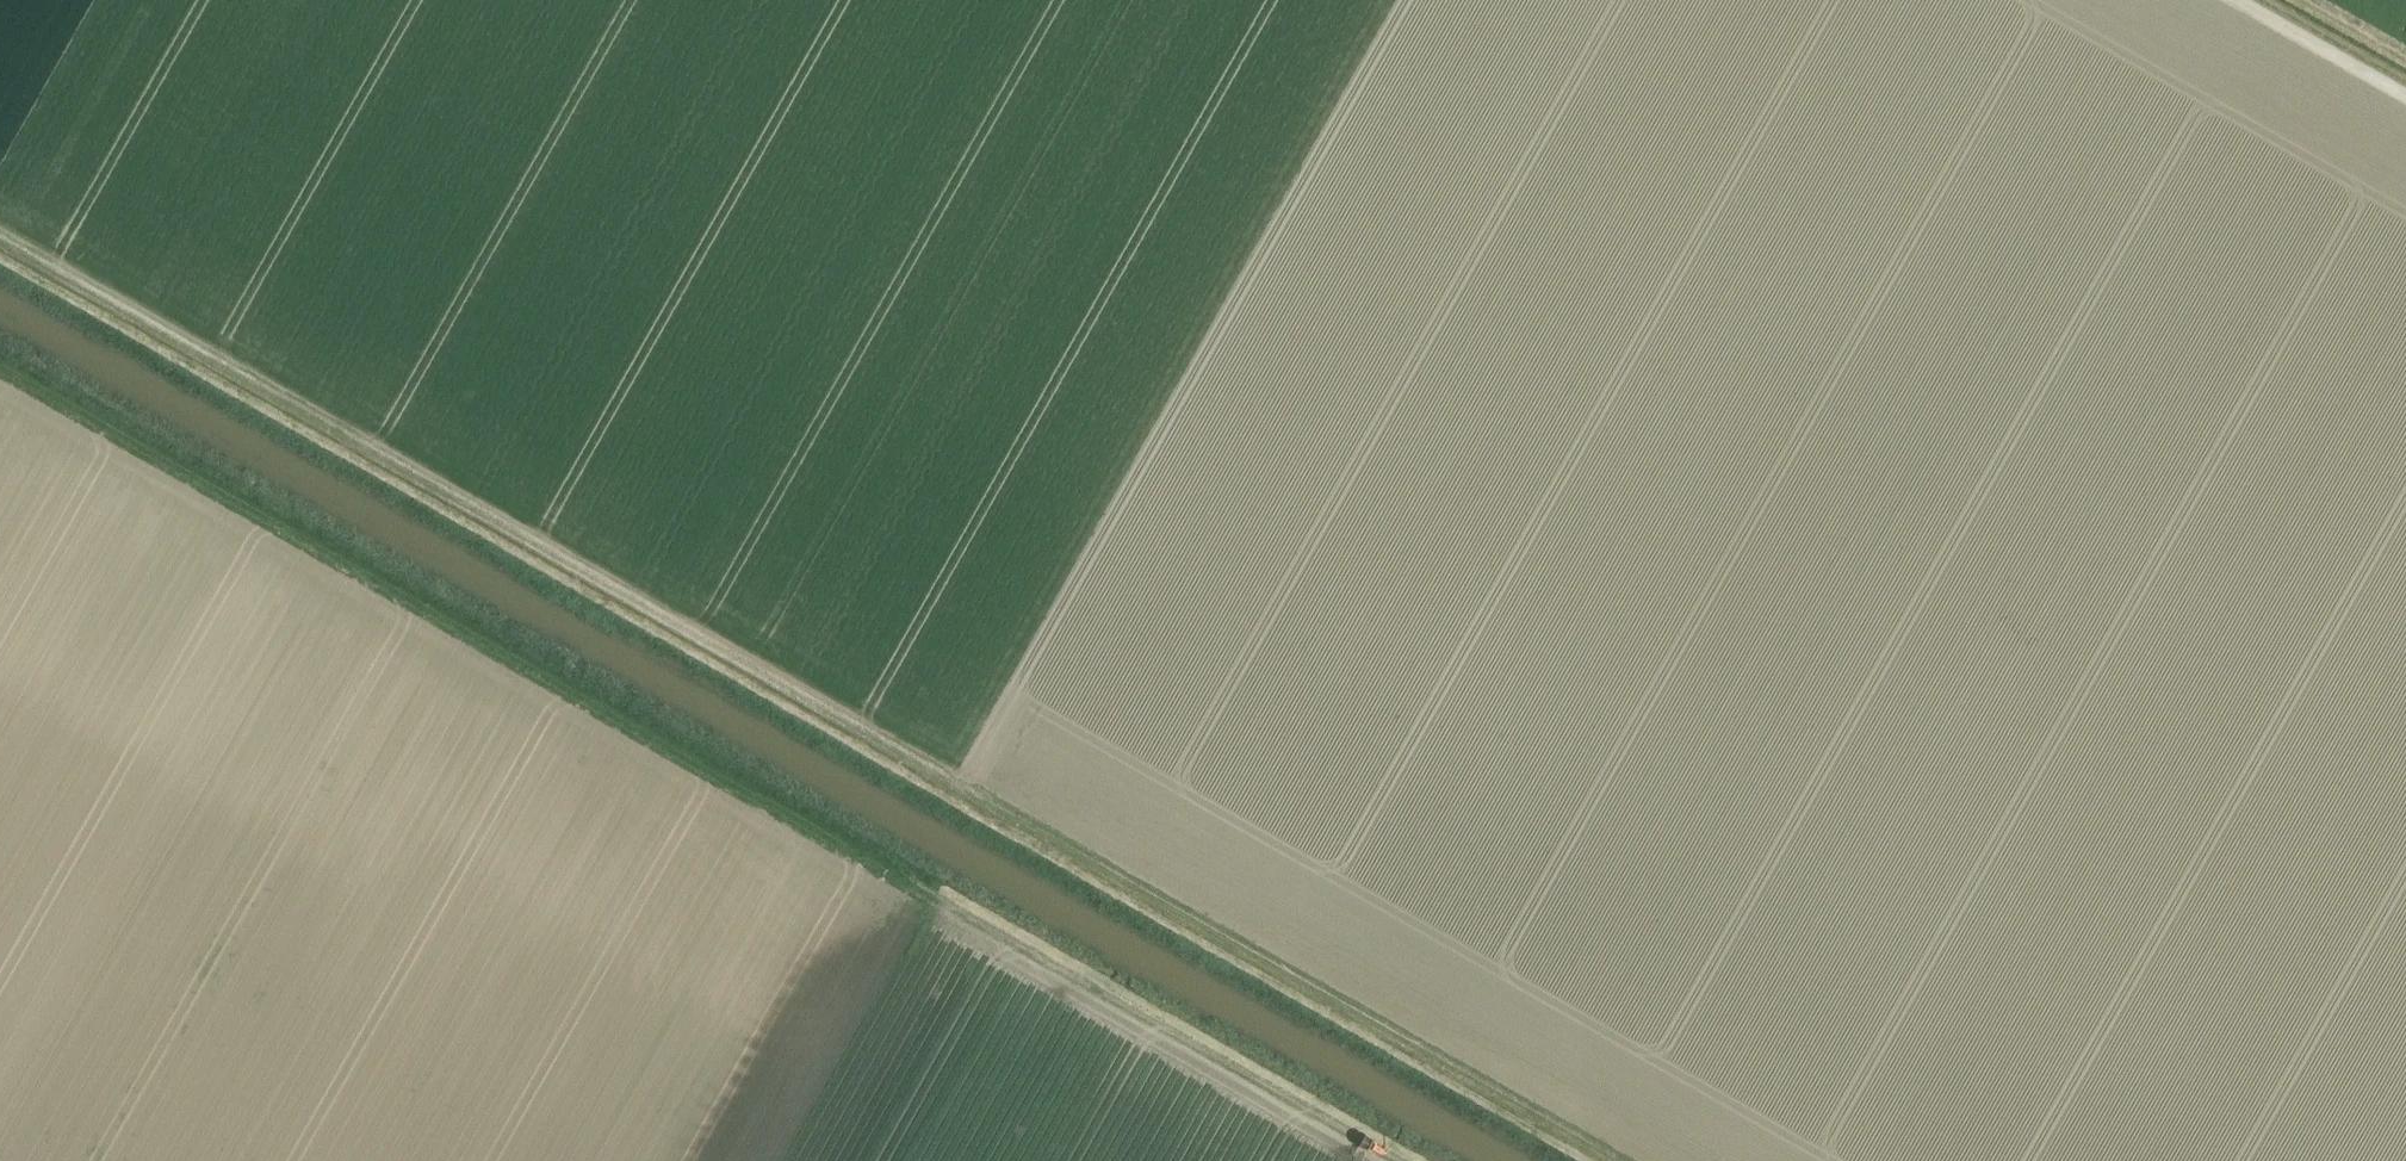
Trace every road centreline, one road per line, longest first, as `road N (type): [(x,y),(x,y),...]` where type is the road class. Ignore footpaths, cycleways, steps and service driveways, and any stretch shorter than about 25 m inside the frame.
road 1 (track): [(2405,97),(2236,0)]

